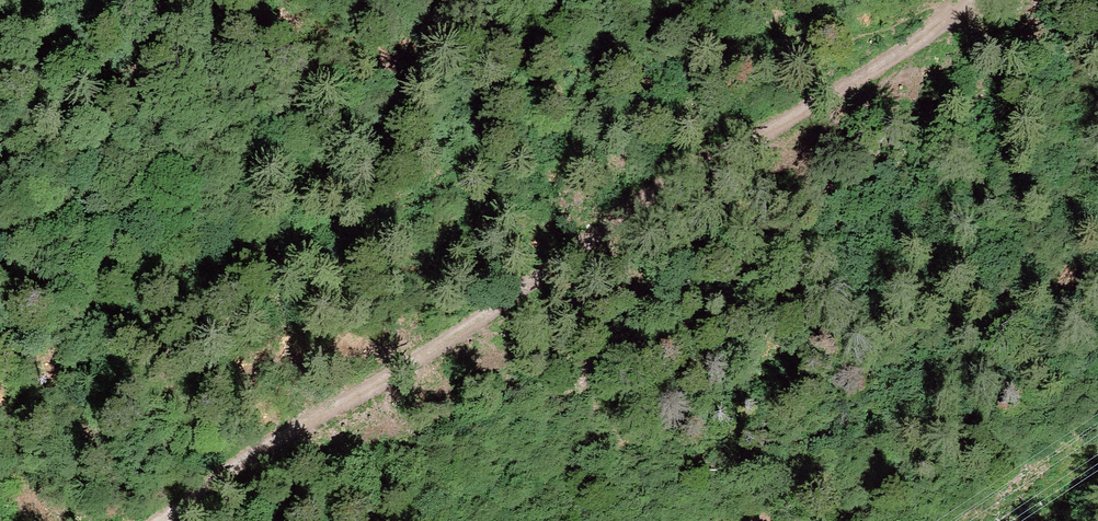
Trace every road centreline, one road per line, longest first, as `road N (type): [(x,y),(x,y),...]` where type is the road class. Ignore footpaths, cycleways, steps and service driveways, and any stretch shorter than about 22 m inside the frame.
road 1 (track): [(162,520),(500,308),(679,183),(764,138),(958,14),(966,0)]
road 2 (track): [(403,43),(621,67),(861,35),(988,0)]

